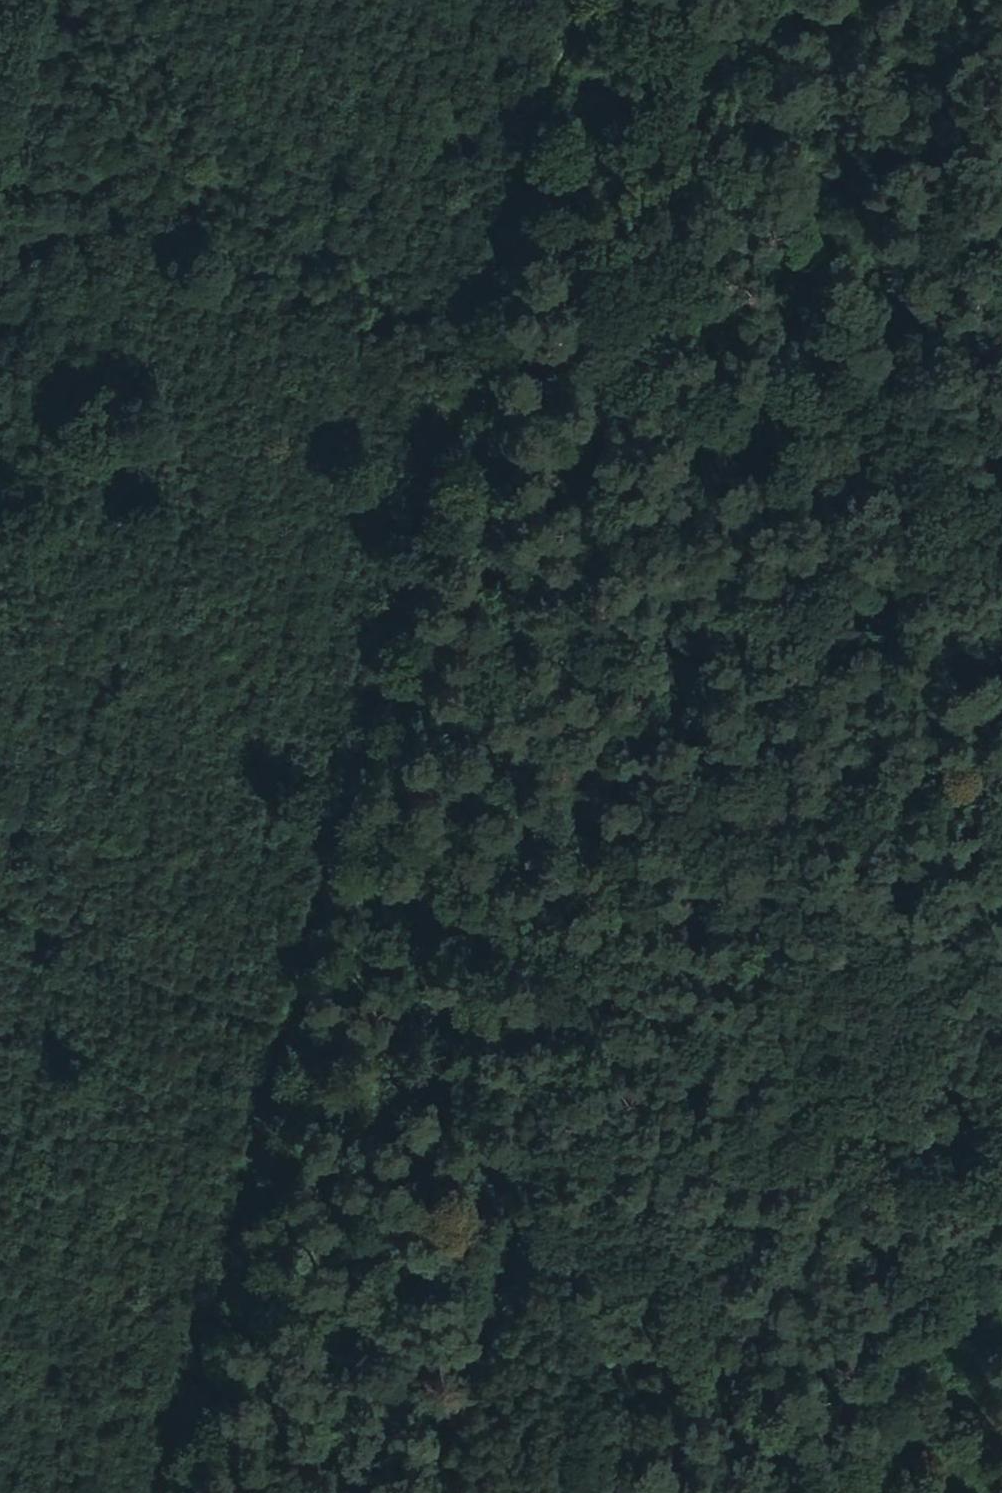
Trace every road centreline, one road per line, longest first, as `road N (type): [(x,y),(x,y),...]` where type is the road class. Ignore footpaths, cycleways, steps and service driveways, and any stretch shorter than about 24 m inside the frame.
road 1 (track): [(446,426),(158,1492)]
road 2 (track): [(88,0),(178,149),(344,290),(435,391),(446,426)]
road 3 (track): [(579,0),(474,368),(446,426)]

